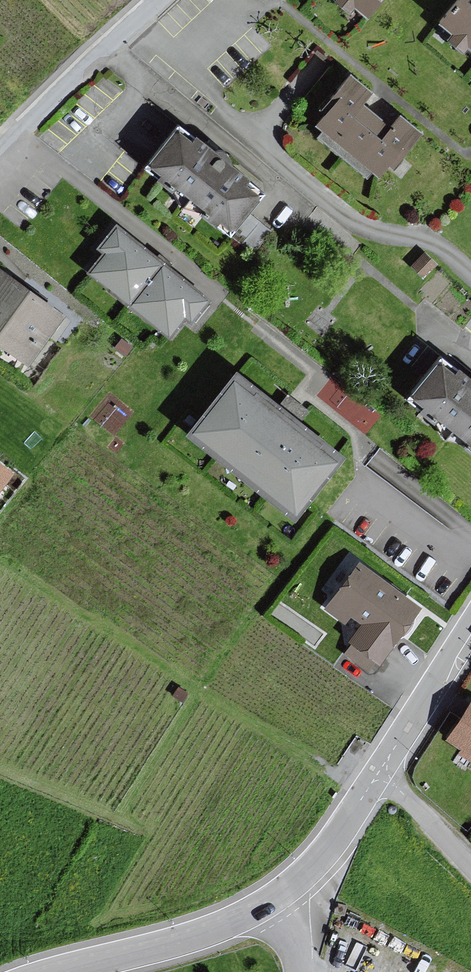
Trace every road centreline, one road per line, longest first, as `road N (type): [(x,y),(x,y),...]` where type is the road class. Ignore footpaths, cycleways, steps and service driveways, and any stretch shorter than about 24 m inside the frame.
road 1 (residential): [(62,971),(214,930),(273,900),(330,848),(380,771)]
road 2 (residential): [(151,0),(0,148)]
road 3 (residential): [(380,771),(470,628)]
road 4 (residential): [(380,771),(470,868)]

